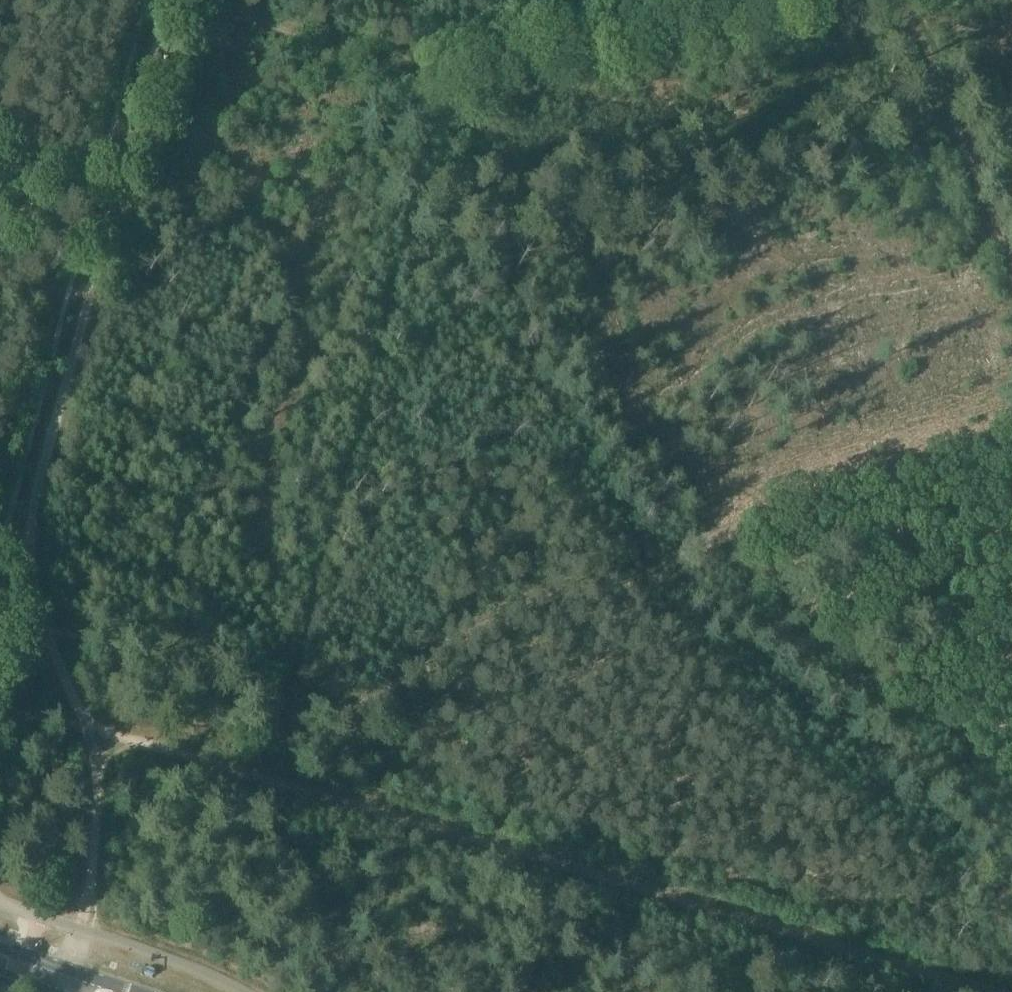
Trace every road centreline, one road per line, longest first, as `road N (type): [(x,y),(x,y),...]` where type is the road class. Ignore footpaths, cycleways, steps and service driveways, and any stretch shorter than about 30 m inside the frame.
road 1 (track): [(274,780),(1000,991)]
road 2 (track): [(0,620),(166,0)]
road 3 (track): [(881,0),(441,85)]
road 4 (track): [(441,85),(188,0)]
road 5 (track): [(74,988),(98,831),(83,725)]
road 6 (track): [(274,780),(83,725)]
road 7 (track): [(83,725),(68,666),(18,559)]

